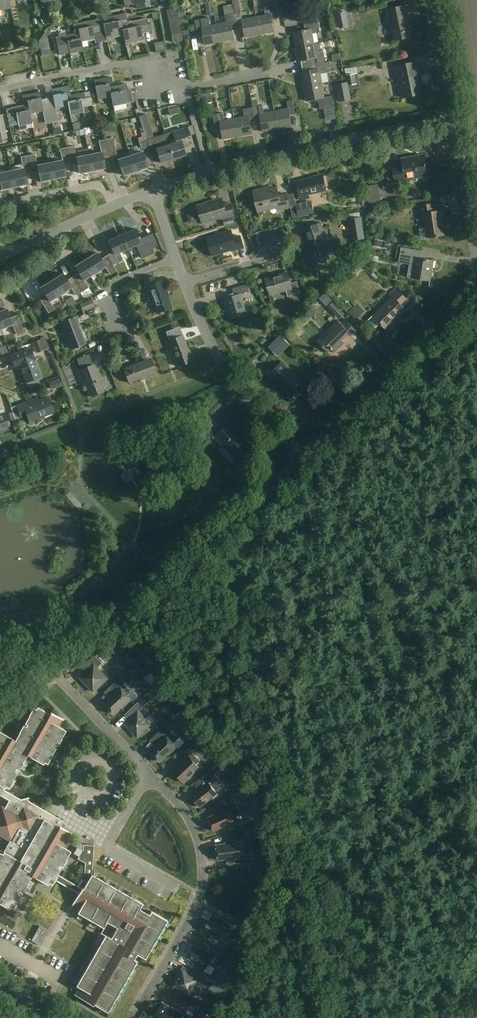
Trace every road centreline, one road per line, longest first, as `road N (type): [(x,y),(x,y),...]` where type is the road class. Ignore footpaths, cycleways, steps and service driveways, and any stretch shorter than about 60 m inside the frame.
road 1 (unclassified): [(302,456),(466,298),(476,257),(452,112)]
road 2 (unclassified): [(49,667),(138,615),(302,456)]
road 3 (residential): [(302,456),(217,355),(153,190)]
road 4 (residential): [(142,1005),(203,881),(191,822),(150,772)]
road 5 (residential): [(210,172),(452,112)]
road 6 (residential): [(186,88),(129,63),(0,89)]
road 7 (residential): [(176,888),(108,848),(150,772)]
road 8 (residential): [(150,772),(49,667)]
road 9 (residential): [(111,205),(96,186),(0,205)]

